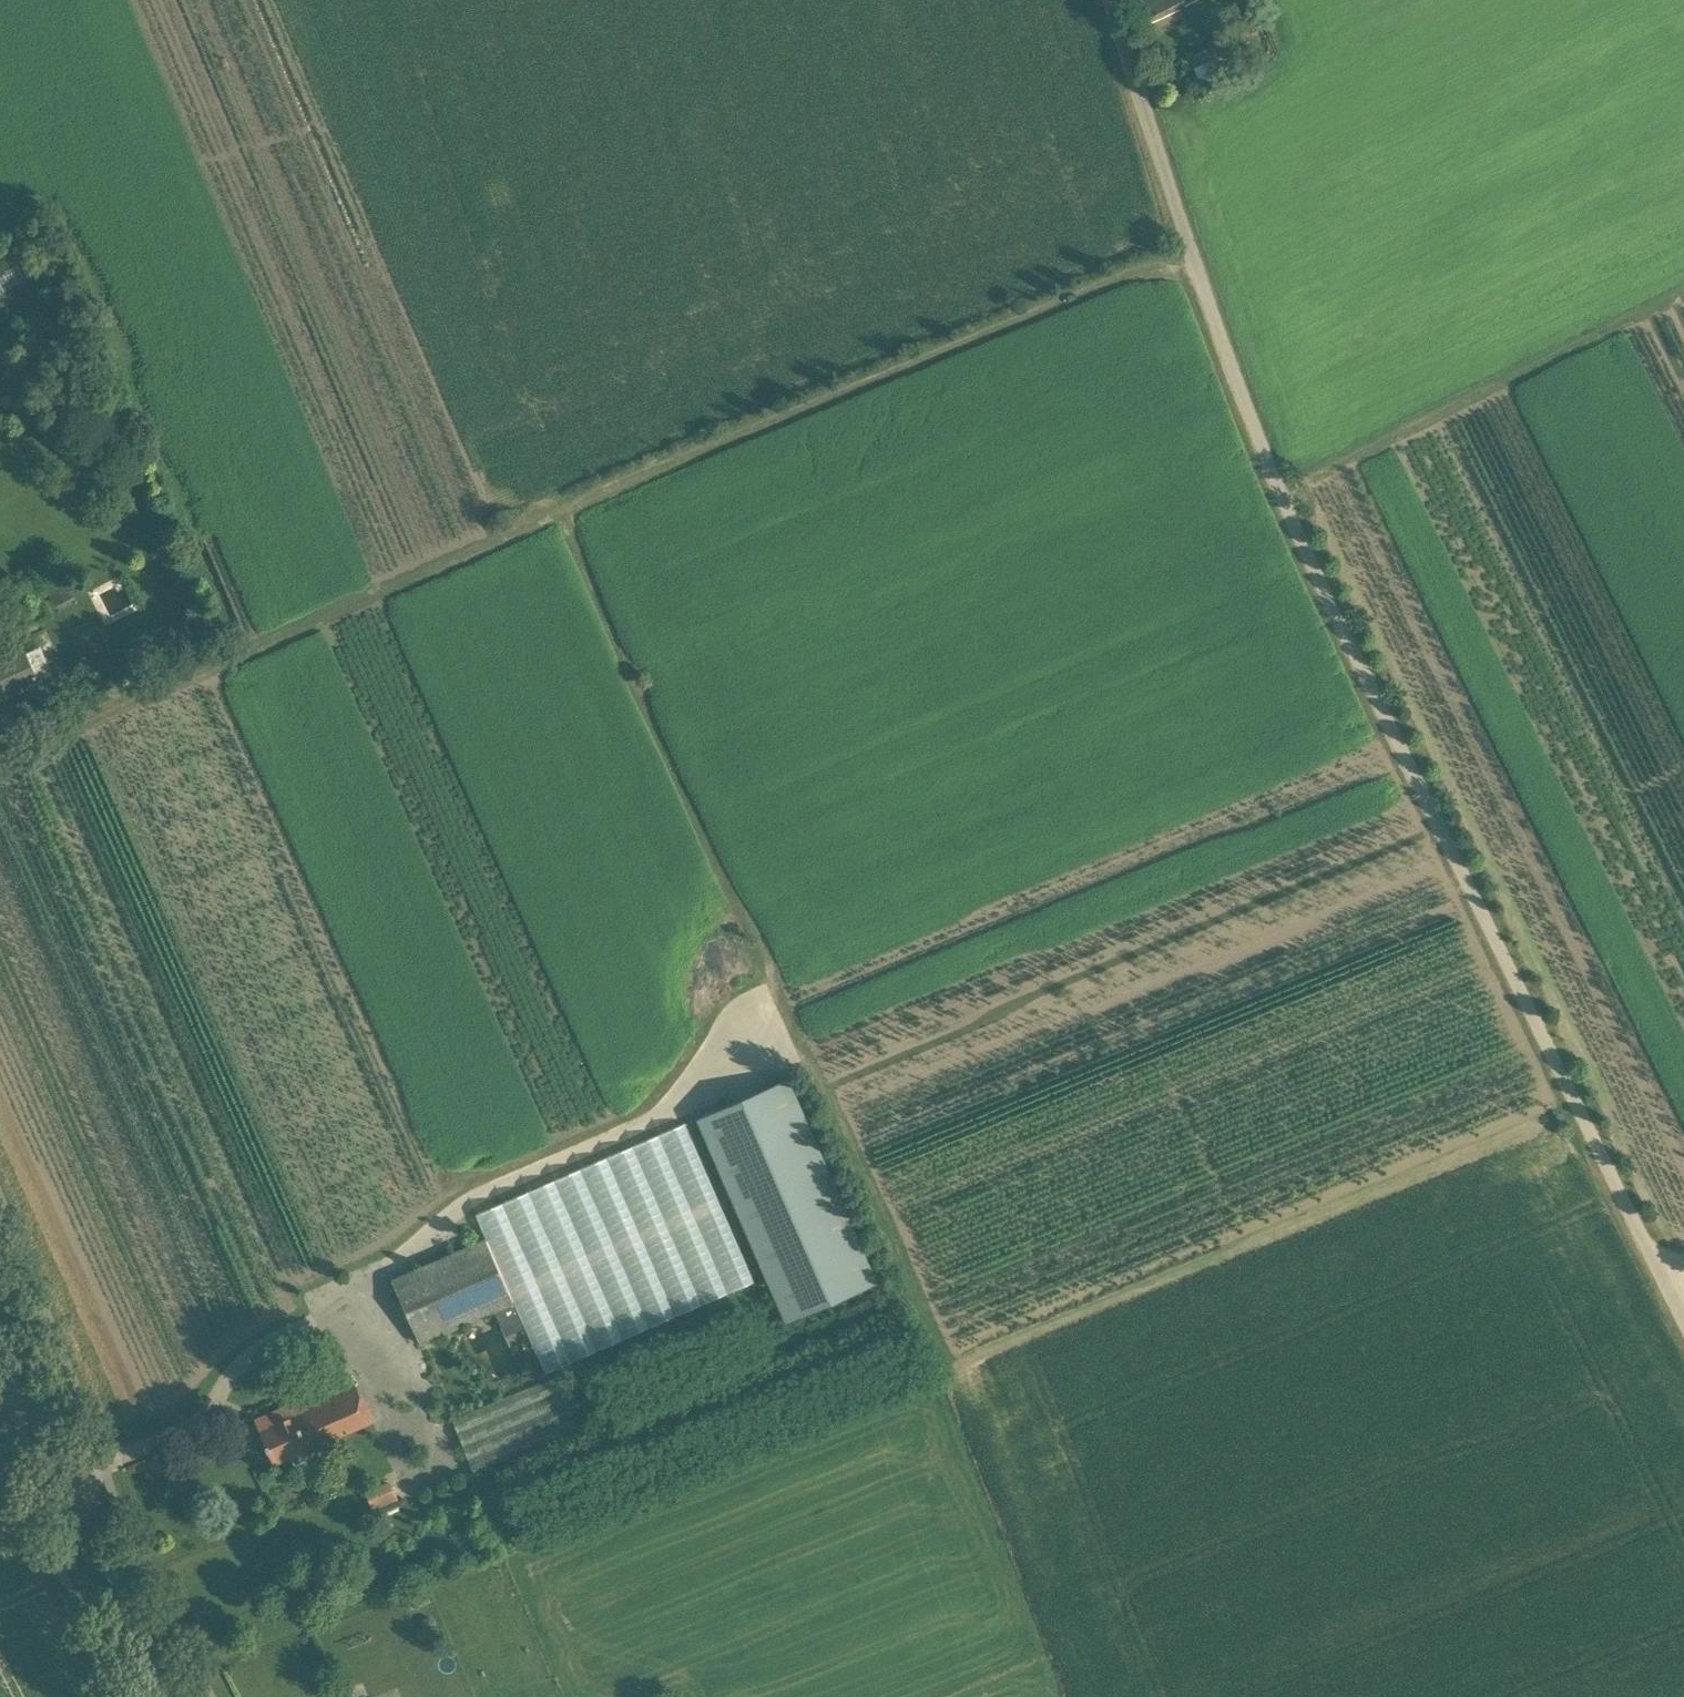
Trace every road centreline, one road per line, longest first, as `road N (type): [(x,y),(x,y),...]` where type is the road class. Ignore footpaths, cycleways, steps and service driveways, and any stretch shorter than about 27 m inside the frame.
road 1 (unclassified): [(1663,1279),(1322,587),(1242,393),(1112,0)]
road 2 (track): [(1192,253),(587,500)]
road 3 (secondary): [(170,1696),(0,1369)]

